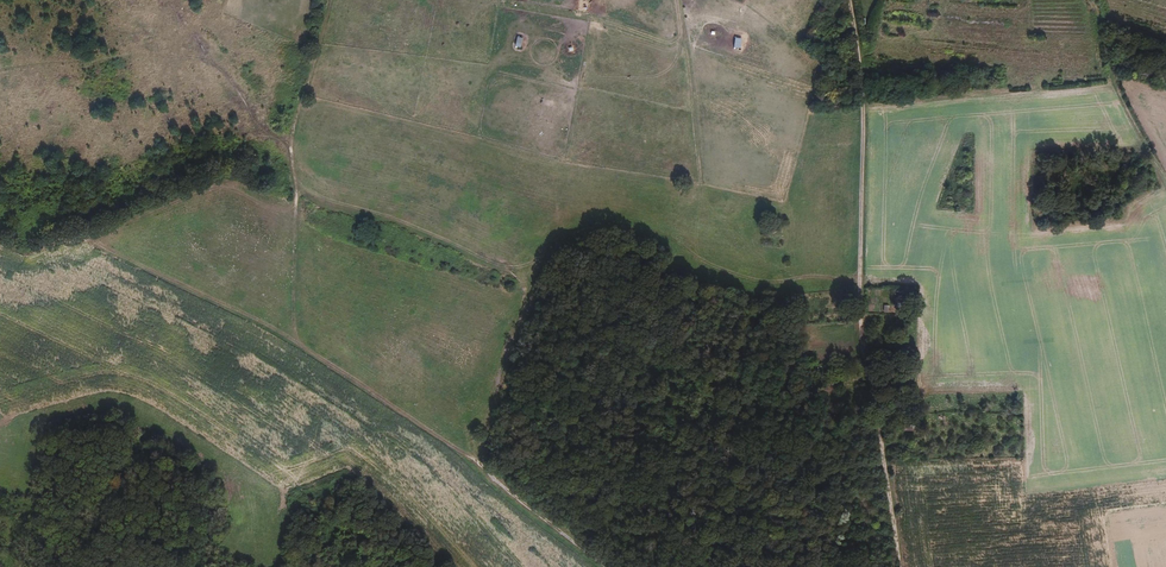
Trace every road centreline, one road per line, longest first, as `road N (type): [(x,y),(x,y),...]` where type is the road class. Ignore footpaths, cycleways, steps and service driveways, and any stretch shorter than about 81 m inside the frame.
road 1 (track): [(608,566),(455,447),(299,339),(294,147),(329,0)]
road 2 (track): [(901,566),(865,333),(865,107),(852,0)]

